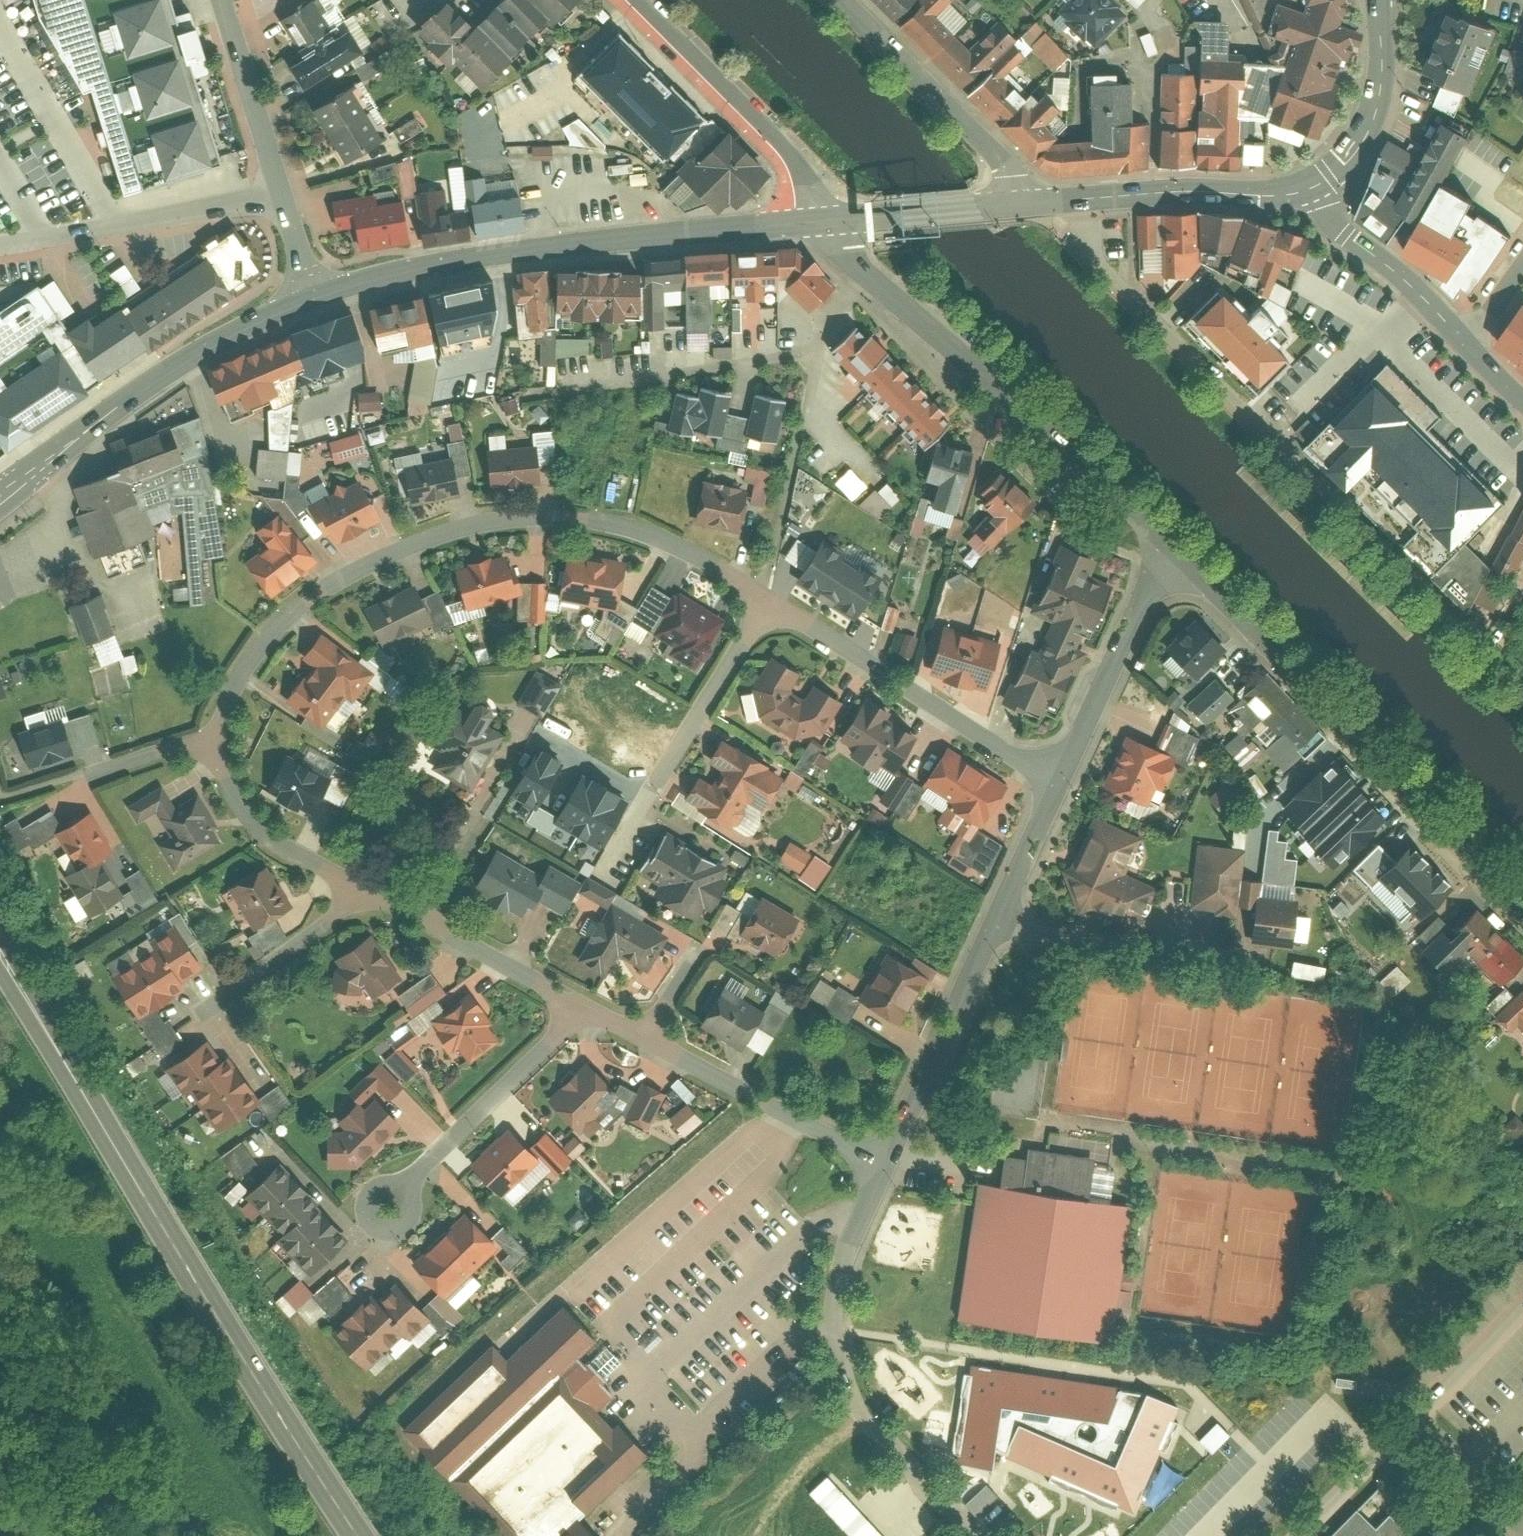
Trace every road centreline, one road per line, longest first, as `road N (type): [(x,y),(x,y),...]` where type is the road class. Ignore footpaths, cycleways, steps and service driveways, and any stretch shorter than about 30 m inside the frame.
road 1 (primary): [(0,945),(123,1176),(355,1535)]
road 2 (residential): [(759,599),(633,522),(582,511),(491,515),(395,546),(309,593),(242,659),(220,697),(213,732)]
road 3 (residential): [(1173,537),(1522,904)]
road 4 (secondary): [(808,222),(478,259),(315,296)]
road 5 (residential): [(808,222),(1173,537)]
road 6 (residential): [(881,1160),(842,1258),(832,1306),(836,1349),(852,1399),(887,1450),(972,1535)]
road 7 (secondary): [(315,296),(201,347),(0,496)]
road 8 (residential): [(1054,783),(759,599)]
road 9 (residential): [(1298,1535),(1522,1302)]
road 10 (residential): [(225,0),(315,296)]
road 11 (residential): [(808,222),(771,145),(628,0)]
road 12 (residential): [(759,599),(617,850)]
road 13 (residential): [(626,1028),(881,1160)]
road 14 (residential): [(581,1009),(383,1207)]
road 15 (secondary): [(1036,198),(840,0)]
road 16 (tertiary): [(1036,198),(1237,199),(1310,183)]
road 17 (residential): [(1173,537),(1054,783)]
road 18 (residential): [(994,923),(881,1160)]
road 19 (residential): [(213,732),(218,783),(262,839),(366,890)]
road 20 (secondary): [(1036,198),(808,222)]
road 21 (residential): [(1310,183),(1330,220),(1465,345)]
road 22 (tertiary): [(1310,183),(1341,163),(1368,122),(1378,89),(1380,0)]
road 23 (residential): [(366,890),(205,1005)]
road 24 (residential): [(994,923),(1187,948)]
road 25 (residential): [(420,916),(581,1009)]
road 26 (residential): [(1054,783),(994,923)]
road 27 (residential): [(74,772),(213,732)]

